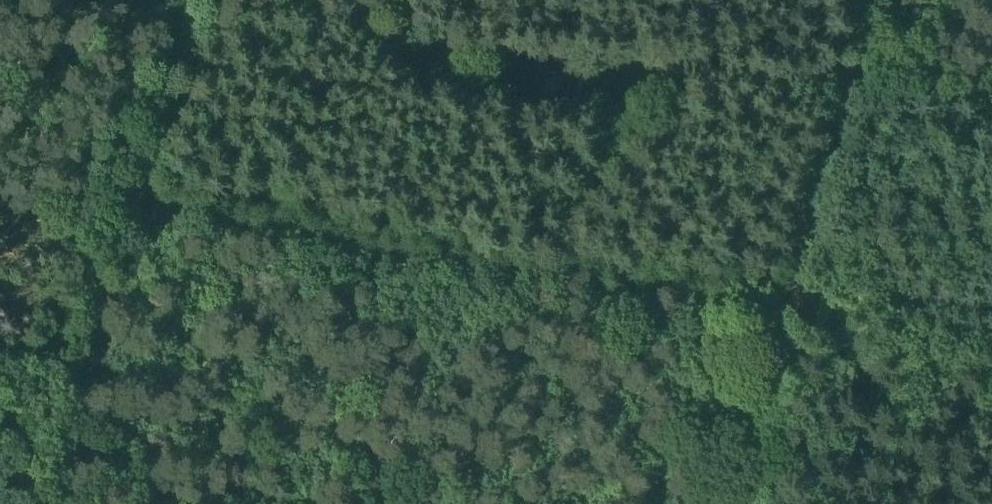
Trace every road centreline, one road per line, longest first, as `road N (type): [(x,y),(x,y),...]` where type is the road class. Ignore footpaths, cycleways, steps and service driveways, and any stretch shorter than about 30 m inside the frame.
road 1 (track): [(790,302),(365,251),(132,196),(41,503)]
road 2 (track): [(868,69),(790,302)]
road 3 (track): [(790,302),(745,503)]
road 4 (track): [(132,196),(193,0)]

